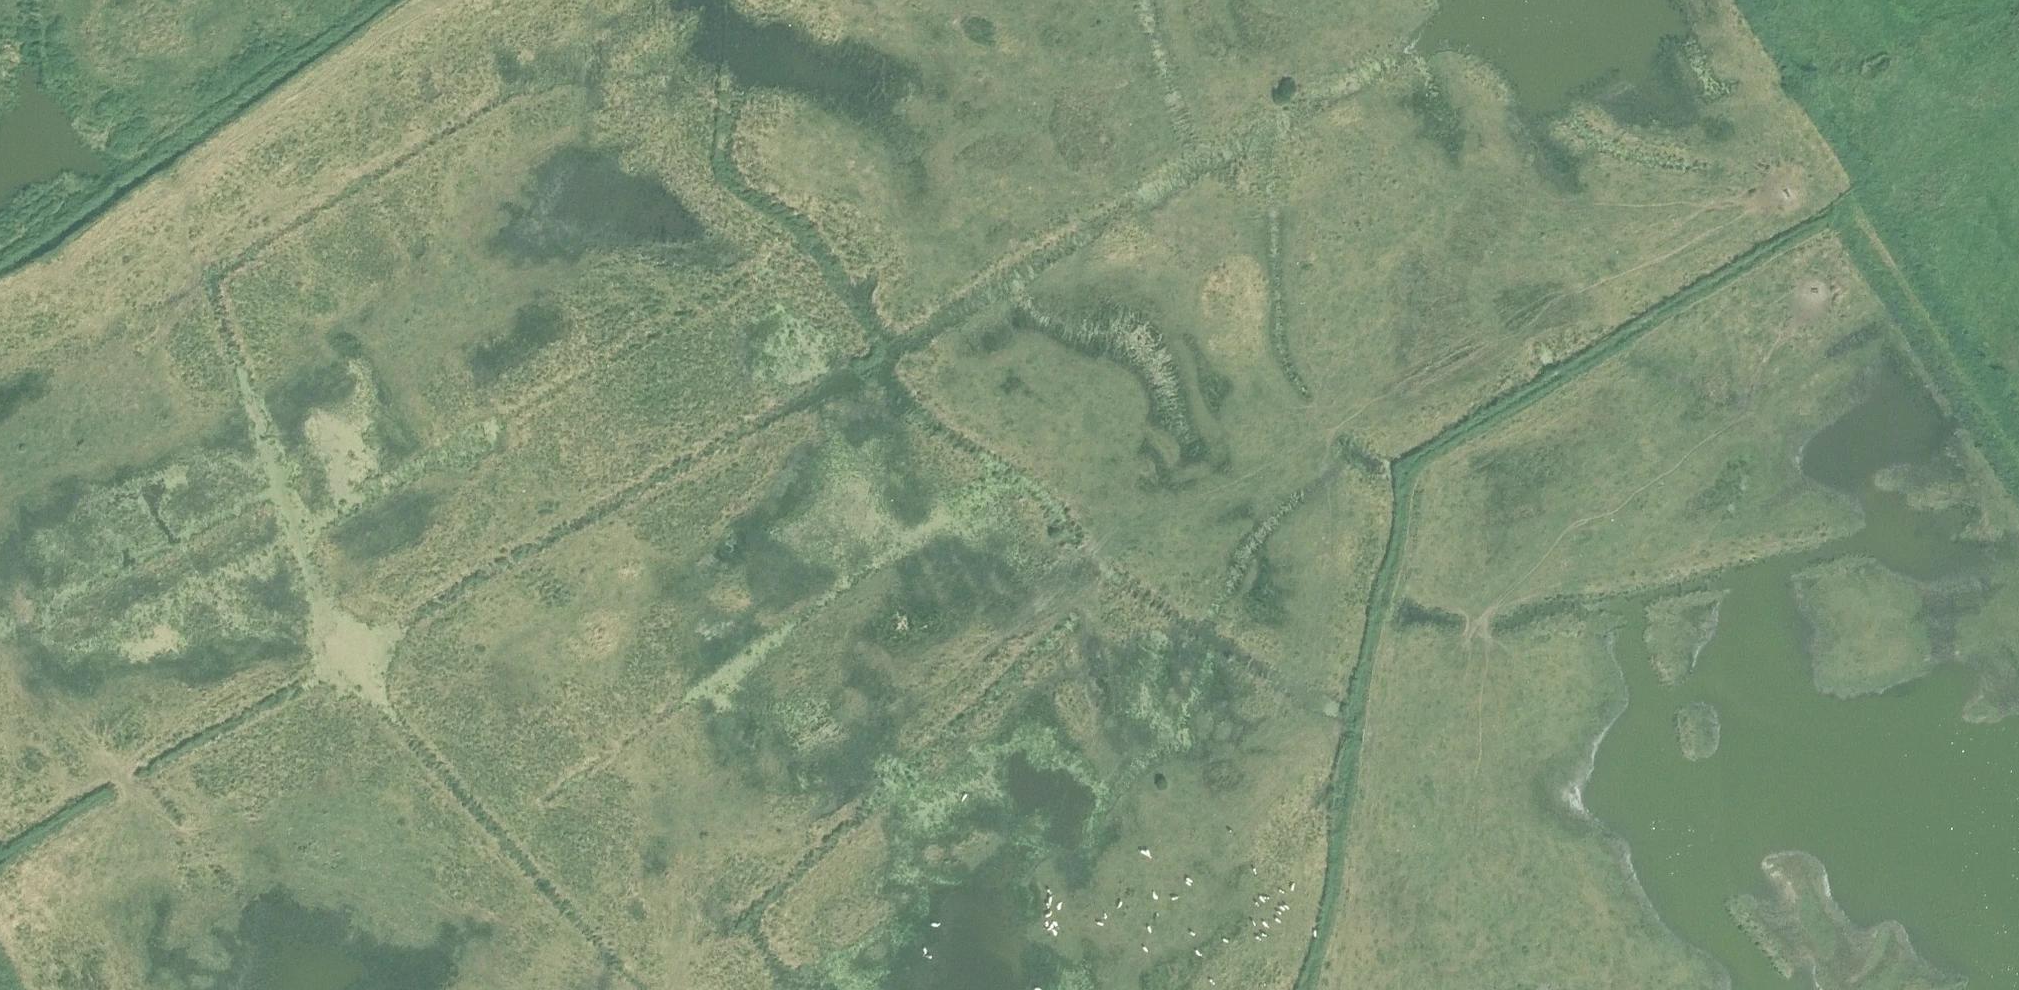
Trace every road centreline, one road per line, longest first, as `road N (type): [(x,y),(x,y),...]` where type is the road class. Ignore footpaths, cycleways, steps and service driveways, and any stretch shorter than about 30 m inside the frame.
road 1 (track): [(1850,202),(2018,463)]

